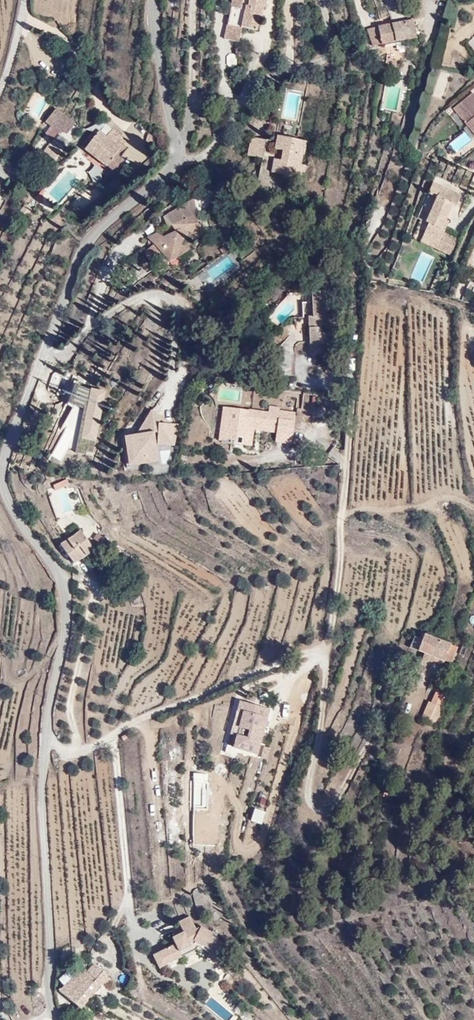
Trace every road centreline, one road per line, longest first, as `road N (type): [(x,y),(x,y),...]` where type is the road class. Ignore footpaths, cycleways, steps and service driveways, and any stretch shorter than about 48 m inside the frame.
road 1 (tertiary): [(152,0),(177,161),(101,227),(79,260),(6,452),(2,485),(61,576),(67,600),(41,781),(48,985),(57,1019)]

